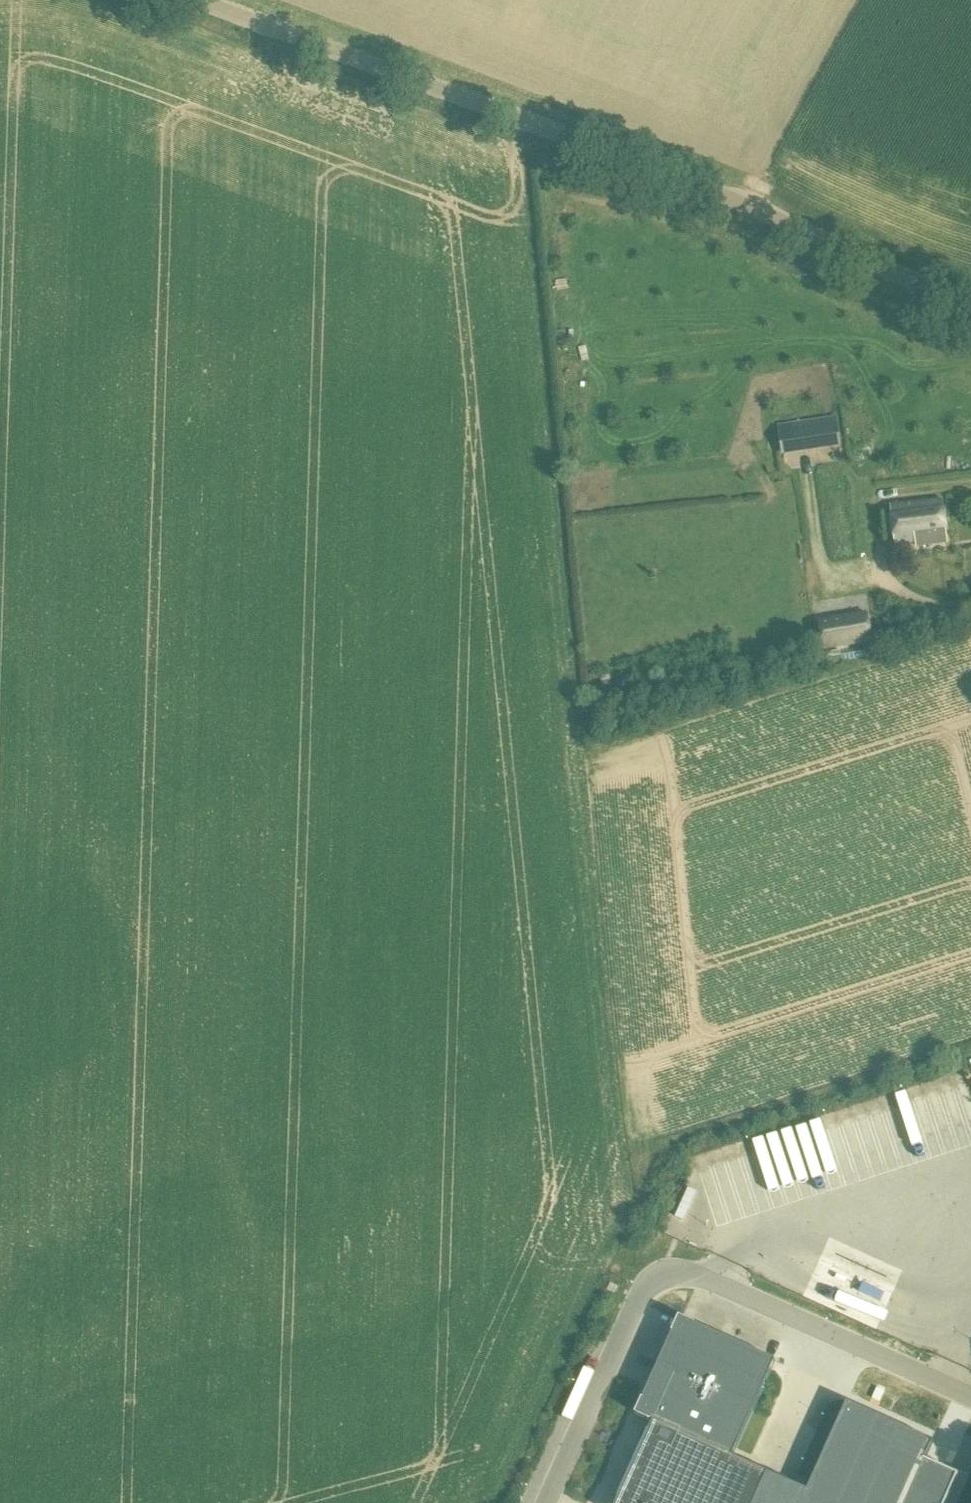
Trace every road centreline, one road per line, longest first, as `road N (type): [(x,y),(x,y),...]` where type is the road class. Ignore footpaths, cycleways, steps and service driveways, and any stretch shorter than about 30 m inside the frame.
road 1 (tertiary): [(970,308),(726,197),(189,0)]
road 2 (unclassified): [(550,1502),(648,1283),(665,1271),(686,1271),(970,1398)]

